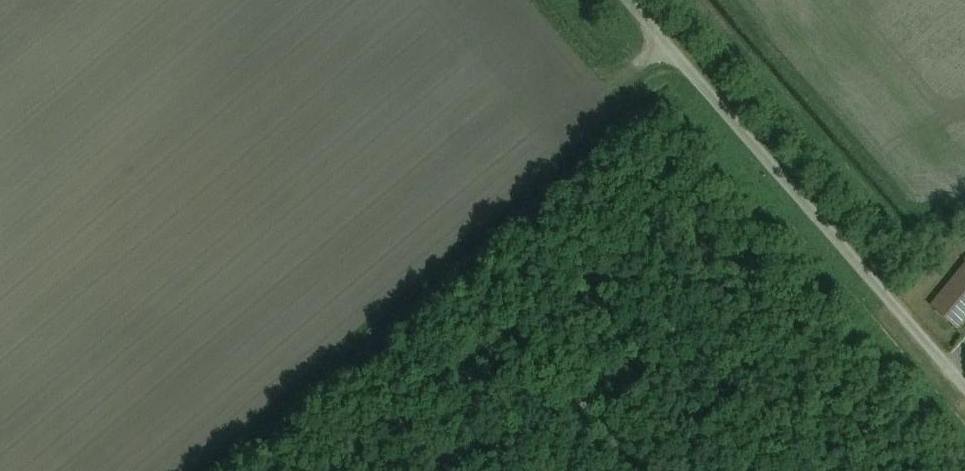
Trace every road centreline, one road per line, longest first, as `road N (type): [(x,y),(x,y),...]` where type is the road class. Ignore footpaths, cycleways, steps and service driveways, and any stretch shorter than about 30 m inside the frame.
road 1 (unclassified): [(964,386),(627,0)]

